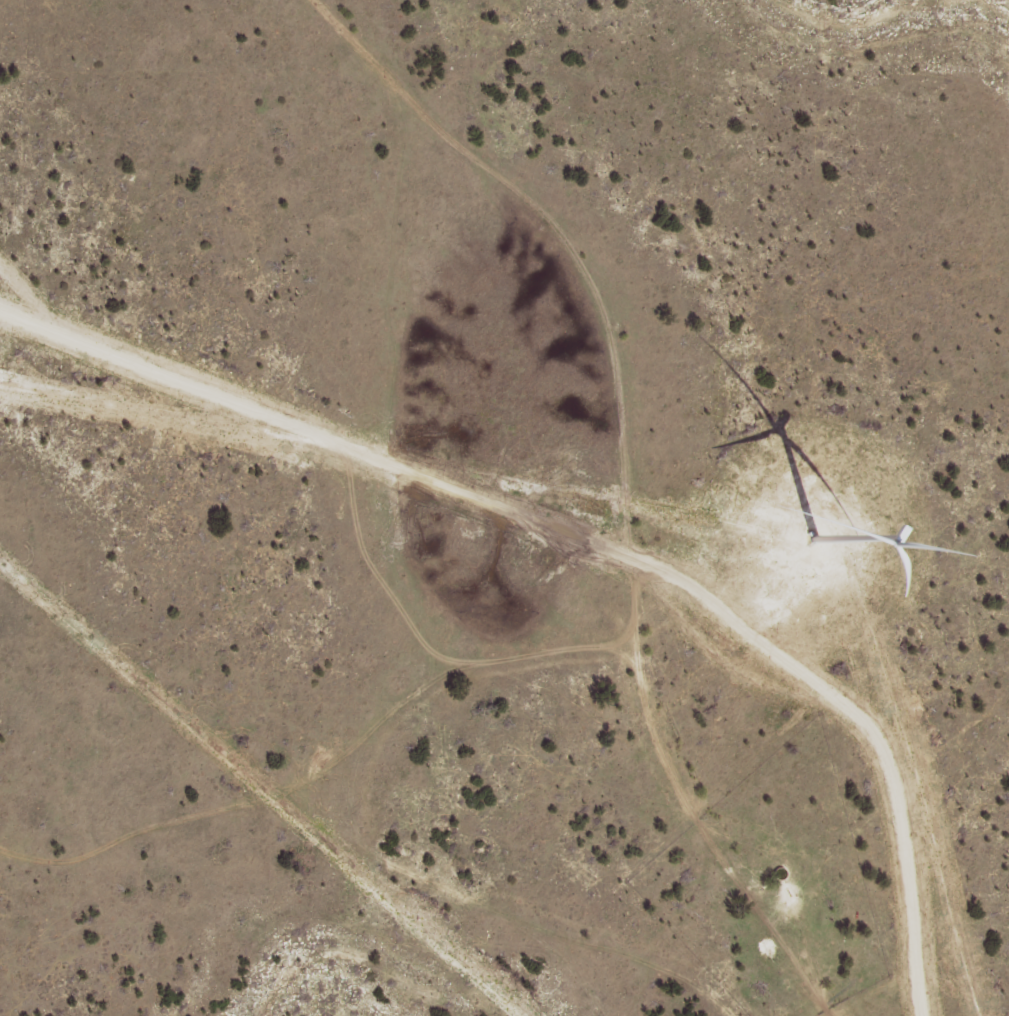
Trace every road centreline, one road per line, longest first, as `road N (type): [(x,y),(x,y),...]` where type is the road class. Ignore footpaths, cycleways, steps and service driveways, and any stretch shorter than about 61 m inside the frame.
road 1 (residential): [(340,0),(371,52),(611,283),(646,344),(726,771),(861,992),(865,1015)]
road 2 (residential): [(763,1015),(326,851),(66,871),(0,850)]

